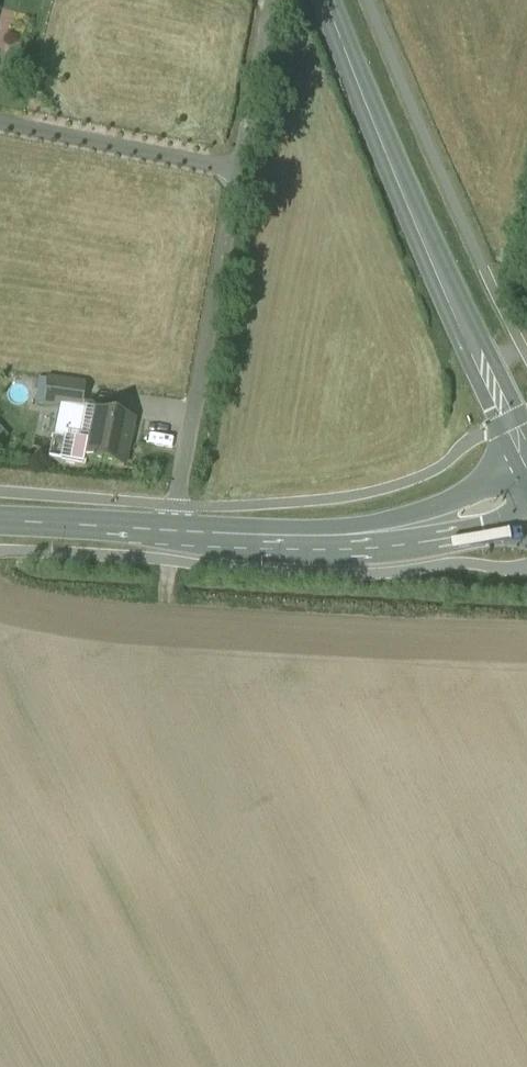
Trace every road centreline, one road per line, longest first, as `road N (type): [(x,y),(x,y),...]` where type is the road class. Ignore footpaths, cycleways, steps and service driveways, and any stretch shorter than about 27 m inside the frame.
road 1 (tertiary): [(0,522),(354,537),(484,511),(526,490)]
road 2 (secondary): [(526,460),(392,167),(327,0)]

